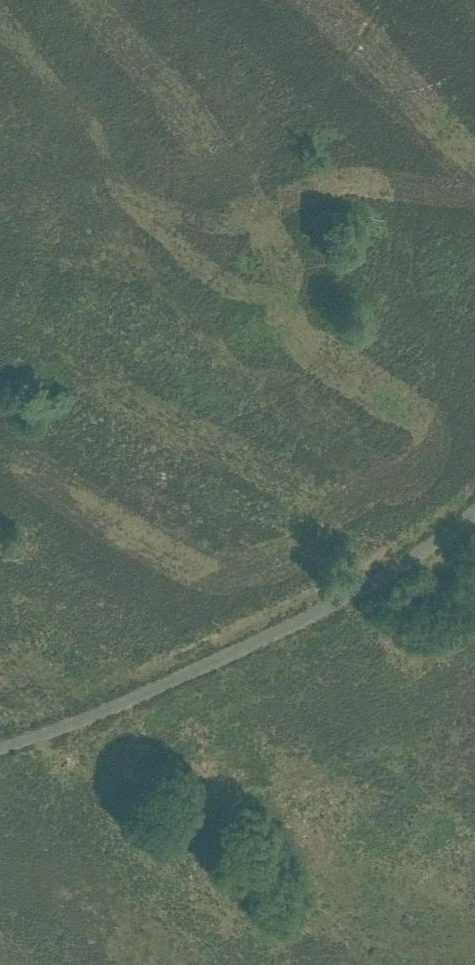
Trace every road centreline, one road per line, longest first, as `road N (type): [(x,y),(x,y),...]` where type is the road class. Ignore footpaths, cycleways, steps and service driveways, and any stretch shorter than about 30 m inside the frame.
road 1 (track): [(0,749),(124,702),(314,614),(432,545),(474,509)]

